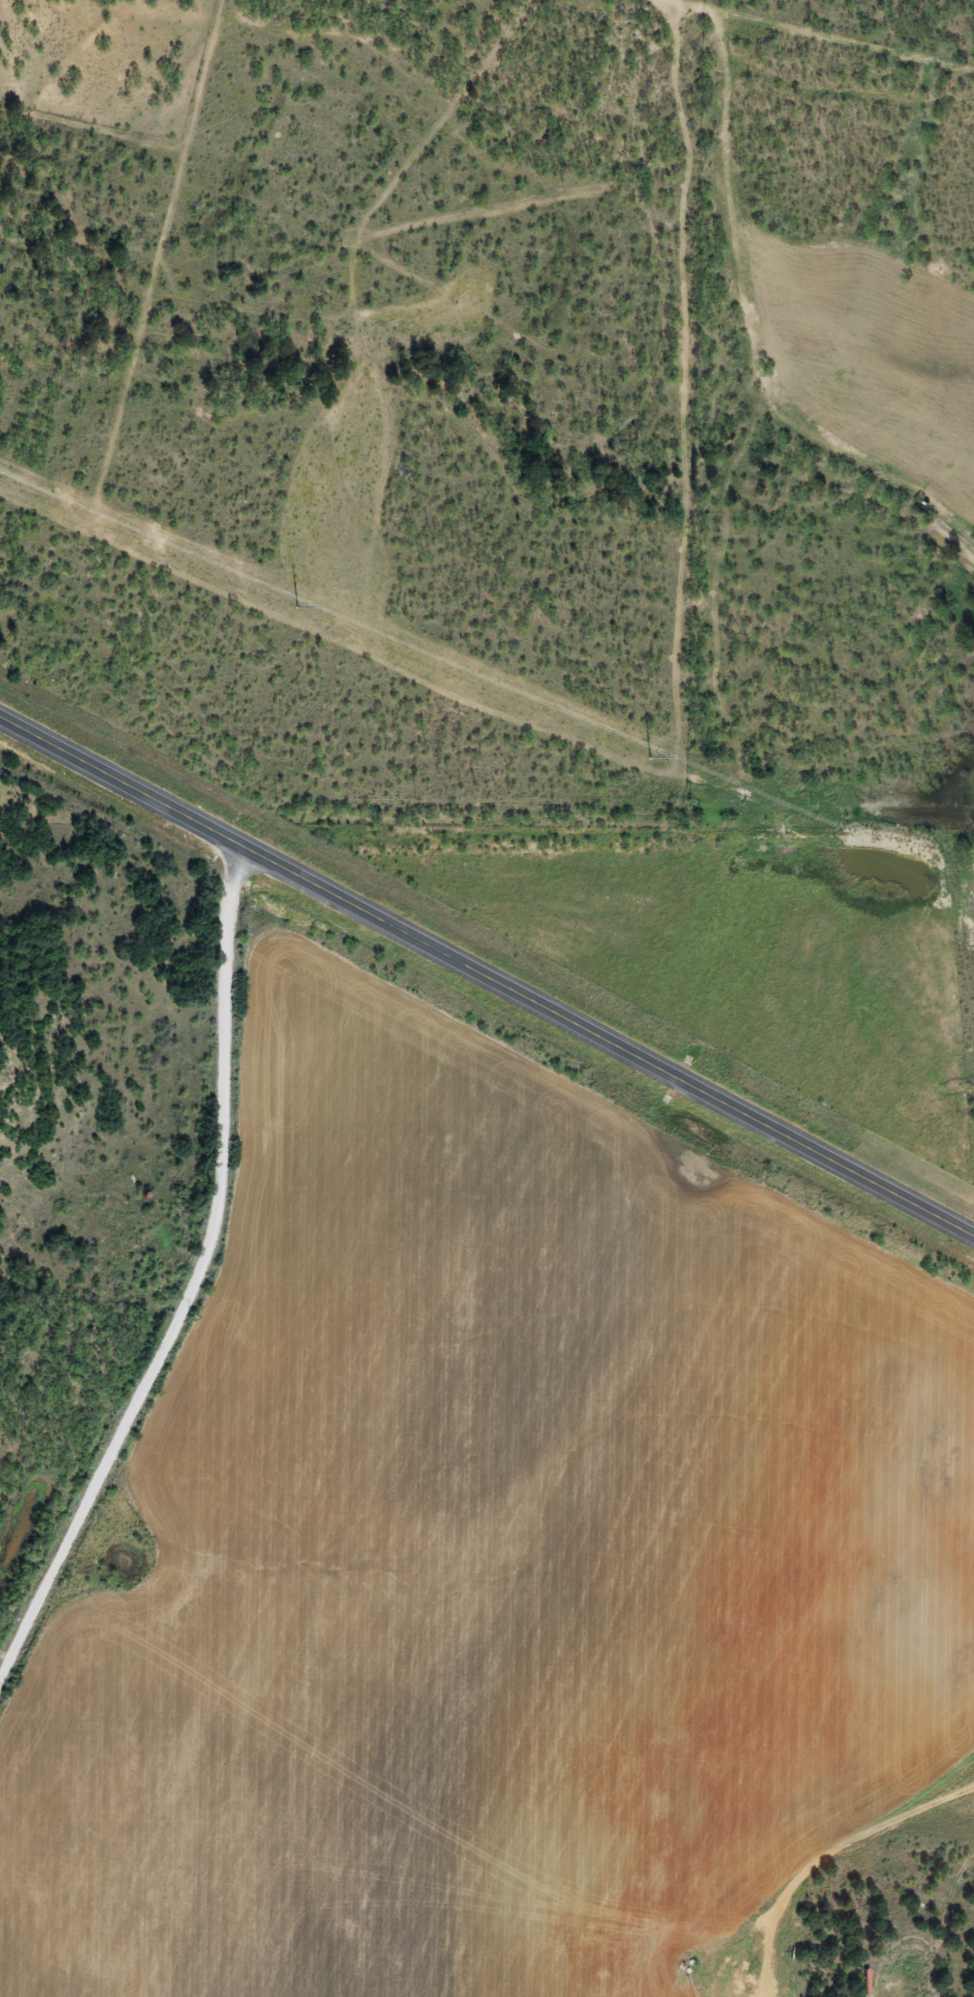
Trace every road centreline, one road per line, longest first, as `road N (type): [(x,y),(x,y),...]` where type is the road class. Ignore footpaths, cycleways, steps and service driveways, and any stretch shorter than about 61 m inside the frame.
road 1 (secondary): [(0,717),(973,1236)]
road 2 (residential): [(0,1694),(176,1350),(221,1168),(227,897),(240,845)]

